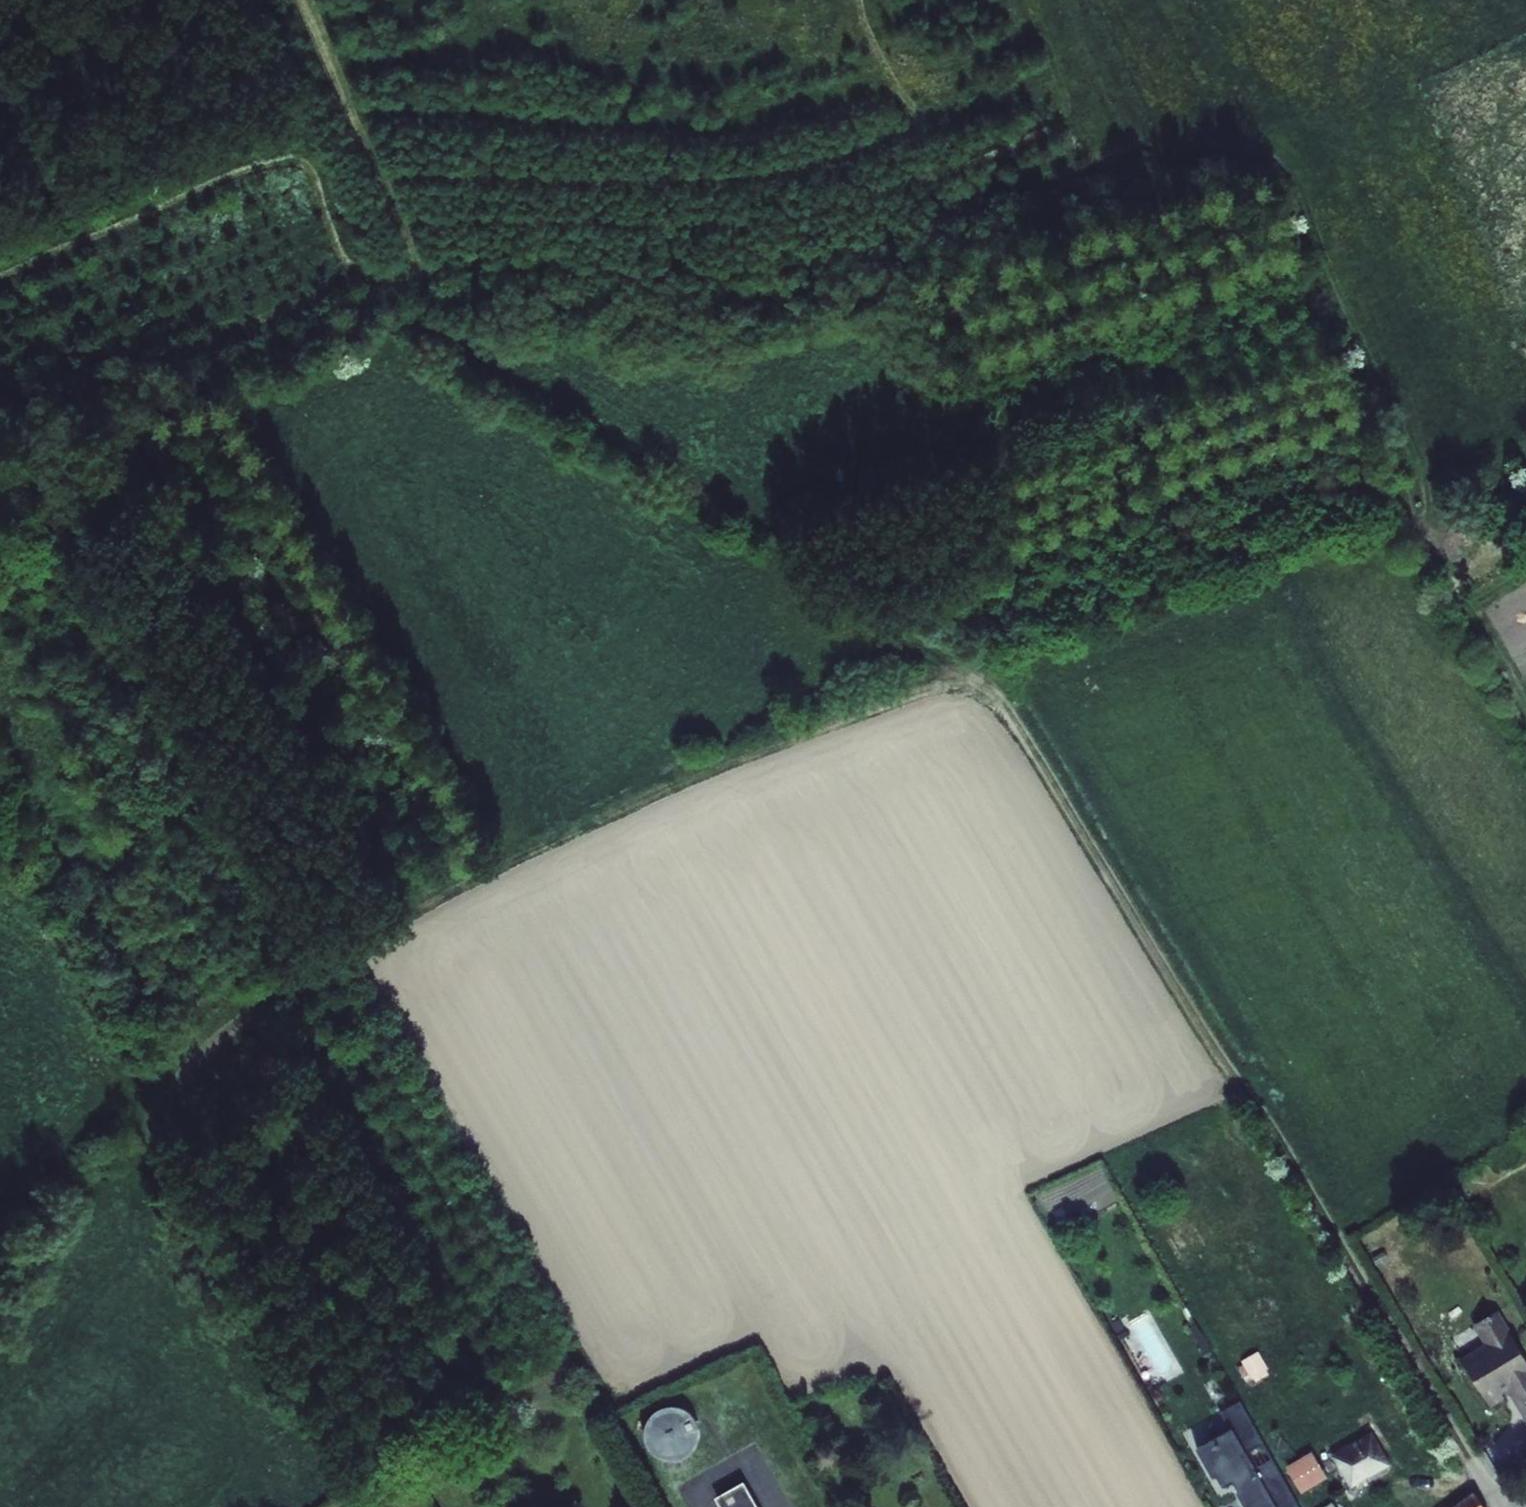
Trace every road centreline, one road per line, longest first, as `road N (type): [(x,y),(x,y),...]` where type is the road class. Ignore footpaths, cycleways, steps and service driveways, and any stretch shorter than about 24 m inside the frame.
road 1 (track): [(1506,1506),(1004,700),(968,676)]

